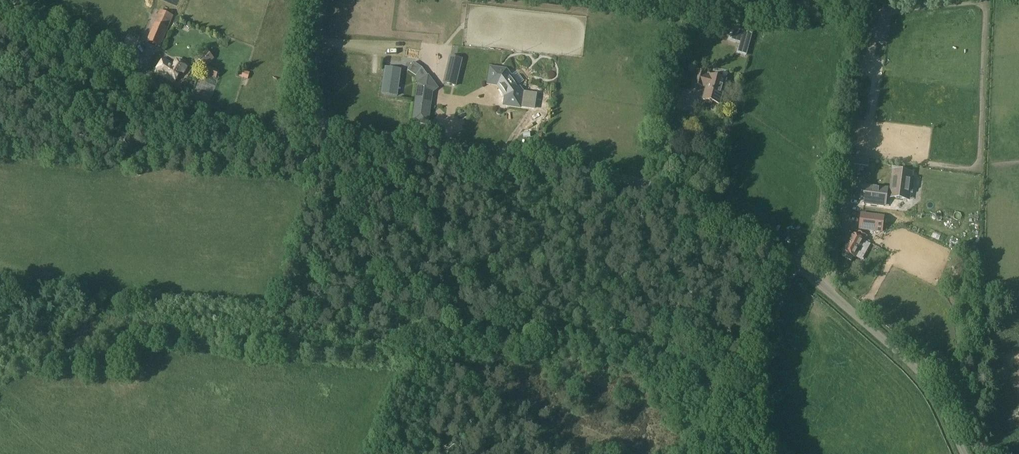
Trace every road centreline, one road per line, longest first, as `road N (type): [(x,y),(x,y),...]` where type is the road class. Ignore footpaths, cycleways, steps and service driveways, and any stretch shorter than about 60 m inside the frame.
road 1 (unclassified): [(965,453),(916,368),(715,206),(613,173),(336,134)]
road 2 (unclassified): [(336,134),(318,134),(297,152),(285,149),(0,5)]
road 3 (track): [(336,134),(328,146),(333,158),(406,264),(413,294),(412,364),(379,453)]
road 4 (unclassified): [(336,134),(319,105),(314,67),(325,0)]

